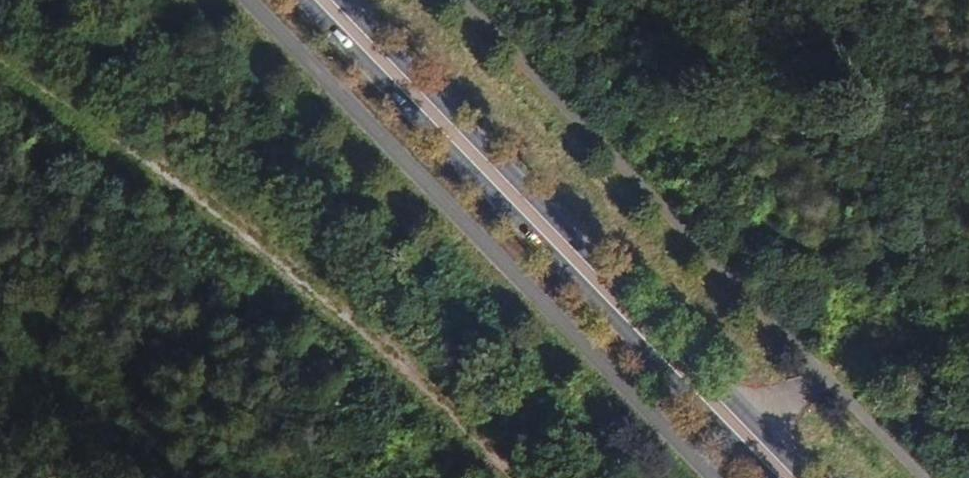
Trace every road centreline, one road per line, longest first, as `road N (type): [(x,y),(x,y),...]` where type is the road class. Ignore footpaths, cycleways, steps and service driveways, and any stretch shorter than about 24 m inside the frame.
road 1 (primary): [(302,0),(768,477)]
road 2 (primary): [(804,477),(341,0)]
road 3 (track): [(457,477),(475,463),(592,426),(660,477)]

